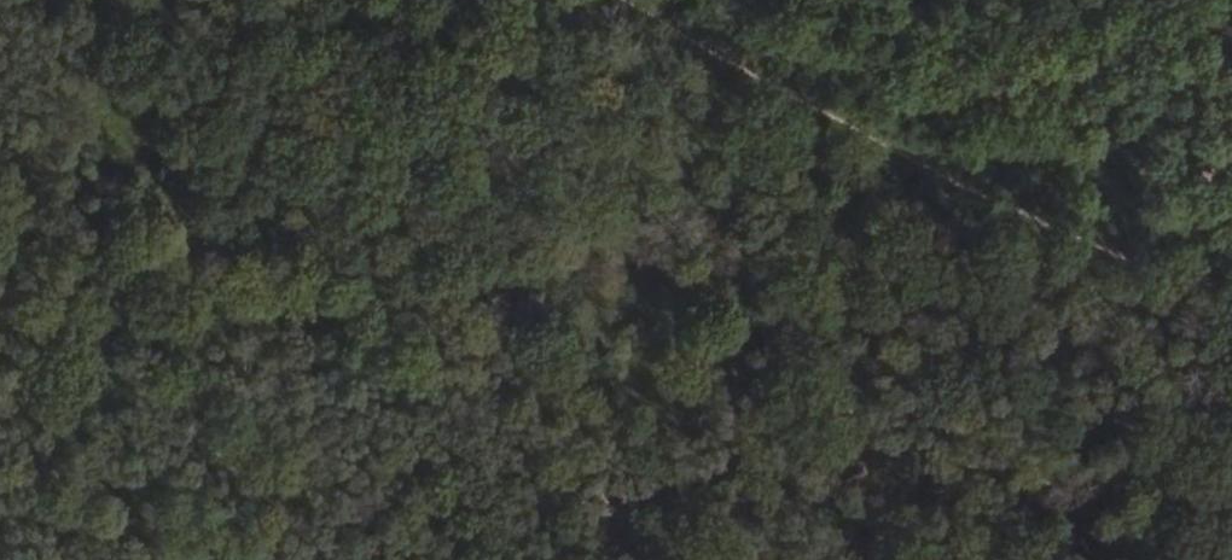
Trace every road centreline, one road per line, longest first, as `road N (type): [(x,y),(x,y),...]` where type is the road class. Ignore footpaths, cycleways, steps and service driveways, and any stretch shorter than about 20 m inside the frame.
road 1 (track): [(621,0),(1231,308)]

